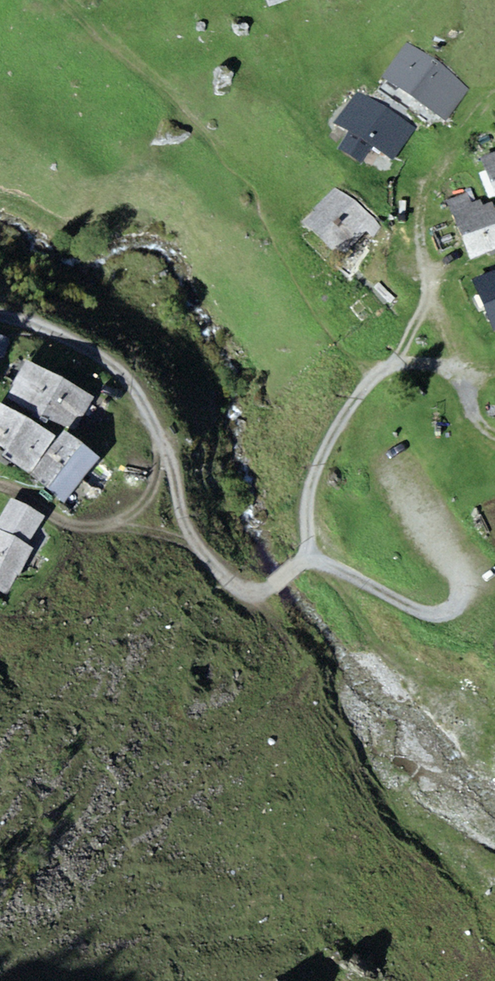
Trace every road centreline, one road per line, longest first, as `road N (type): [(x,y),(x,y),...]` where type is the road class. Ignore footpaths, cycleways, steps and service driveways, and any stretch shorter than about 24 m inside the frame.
road 1 (track): [(310,555),(258,593),(242,590),(199,545),(166,451)]
road 2 (track): [(166,451),(156,489),(124,524),(65,523),(0,486)]
road 3 (track): [(377,372),(362,386),(315,484),(310,555)]
road 4 (track): [(310,555),(428,613),(462,599)]
road 5 (track): [(494,432),(477,422),(459,373),(416,363),(377,372)]

